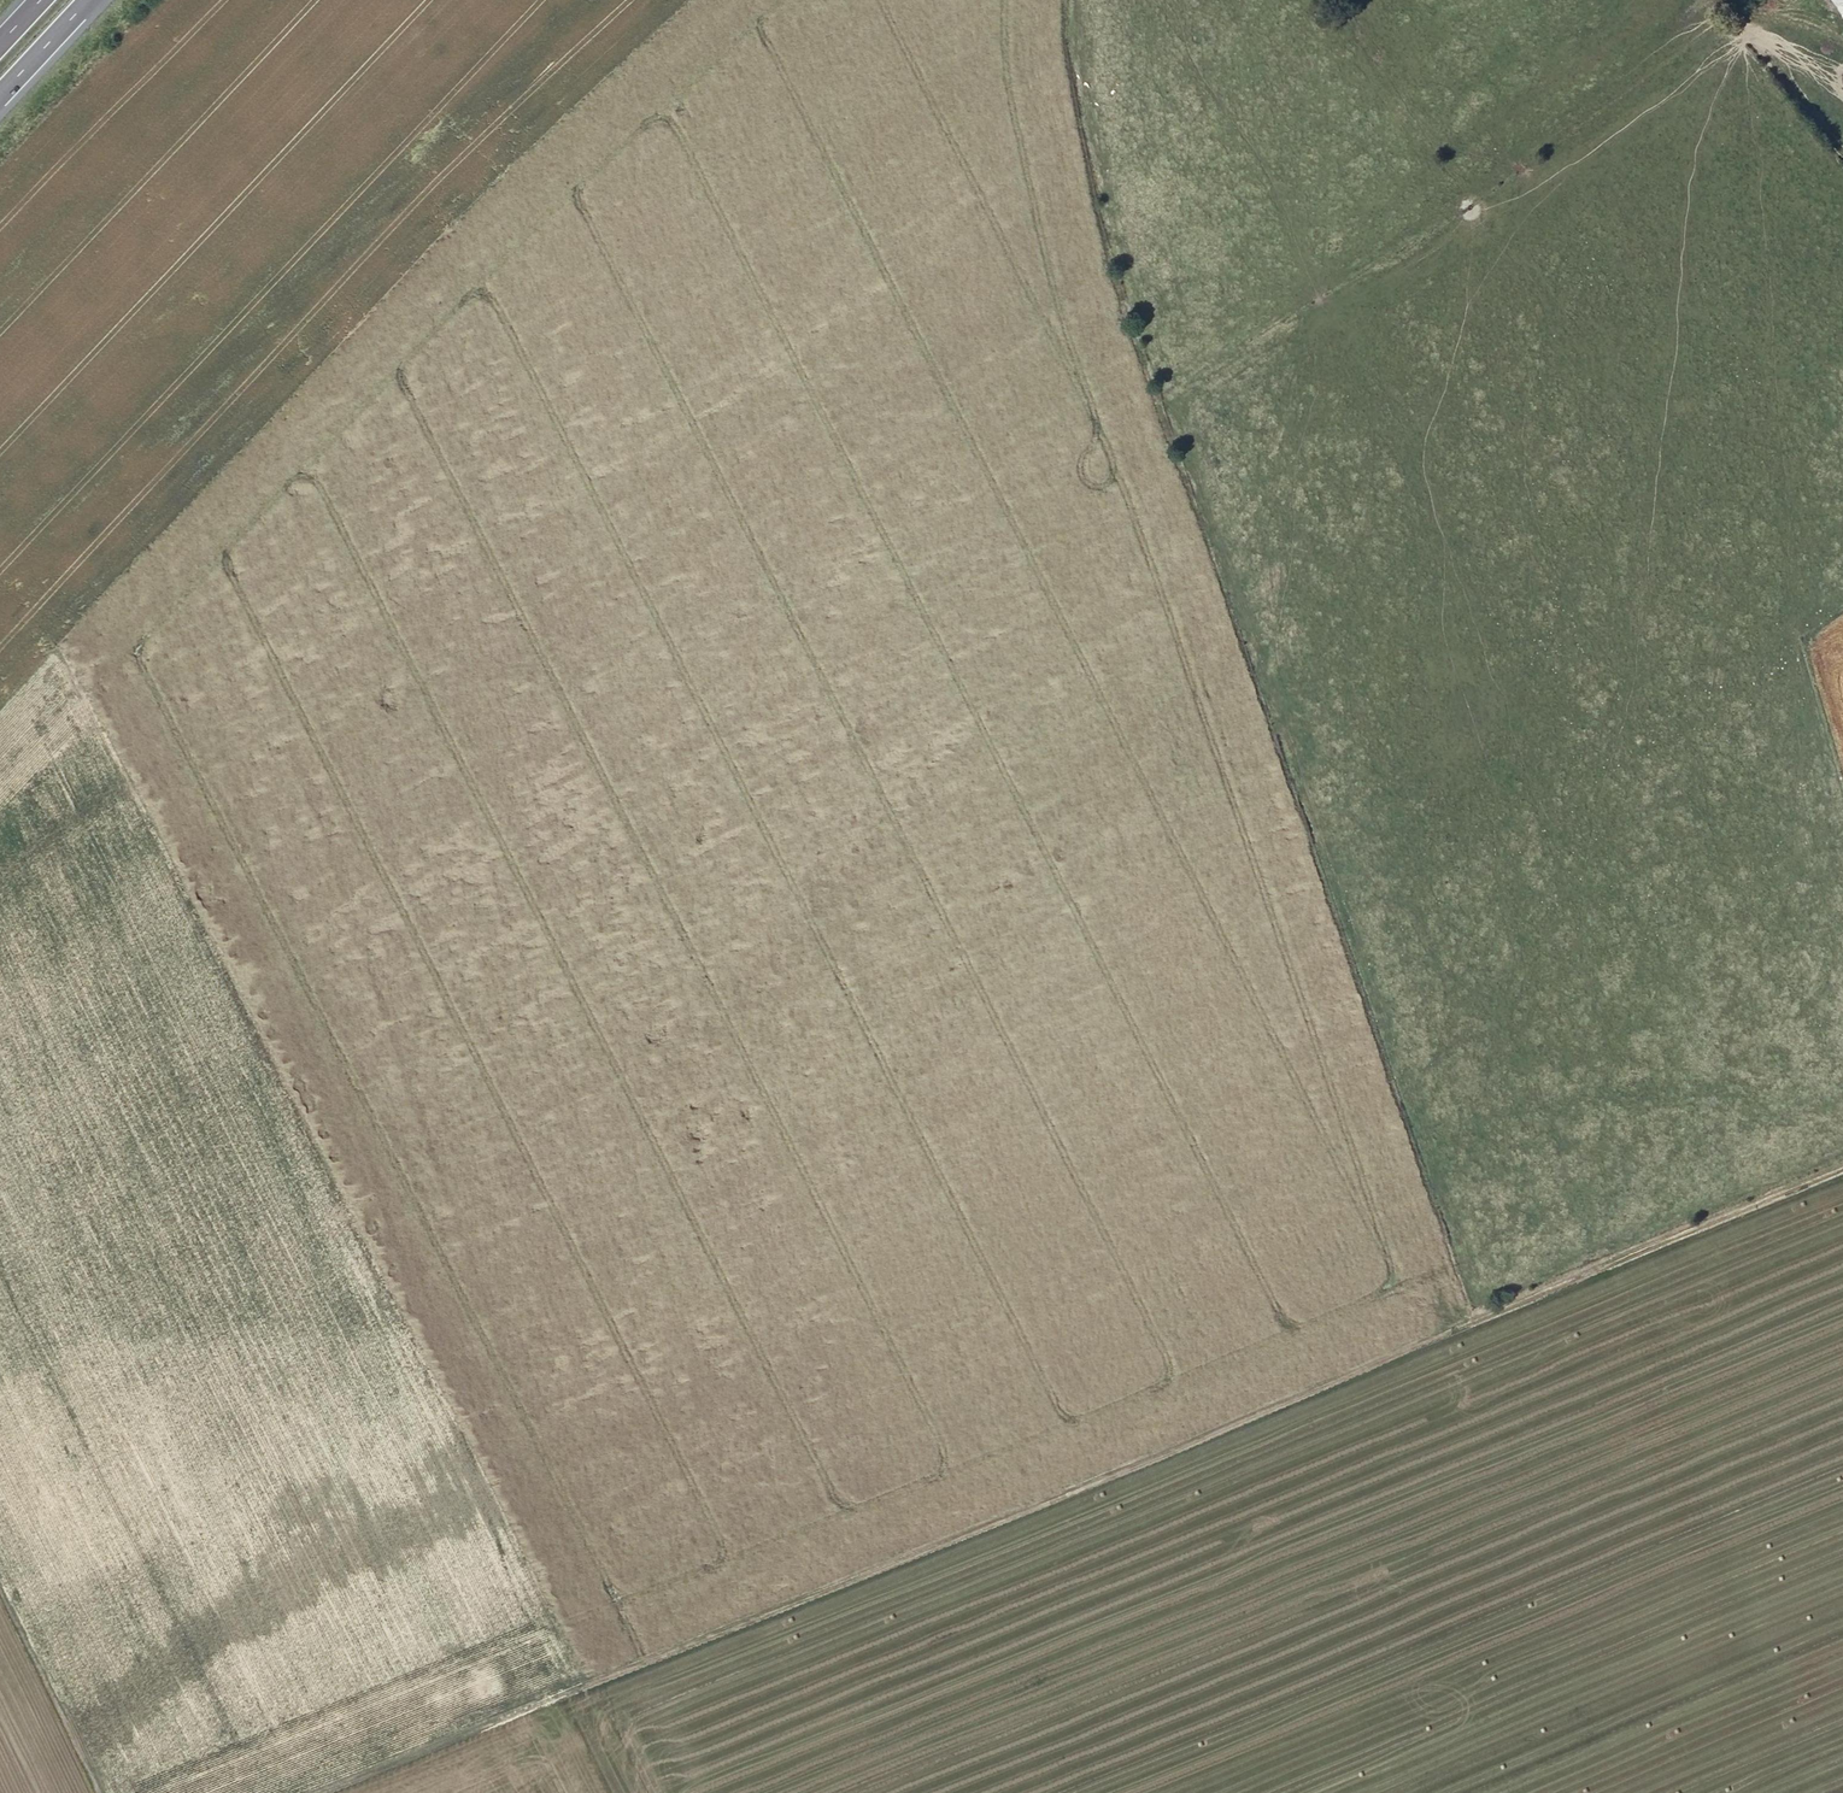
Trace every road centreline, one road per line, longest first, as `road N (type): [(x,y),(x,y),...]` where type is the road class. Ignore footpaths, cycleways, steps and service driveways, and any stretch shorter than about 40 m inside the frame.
road 1 (track): [(1842,1163),(1157,1454),(318,1792)]
road 2 (track): [(94,1792),(0,1603)]
road 3 (motorway): [(0,97),(89,0)]

